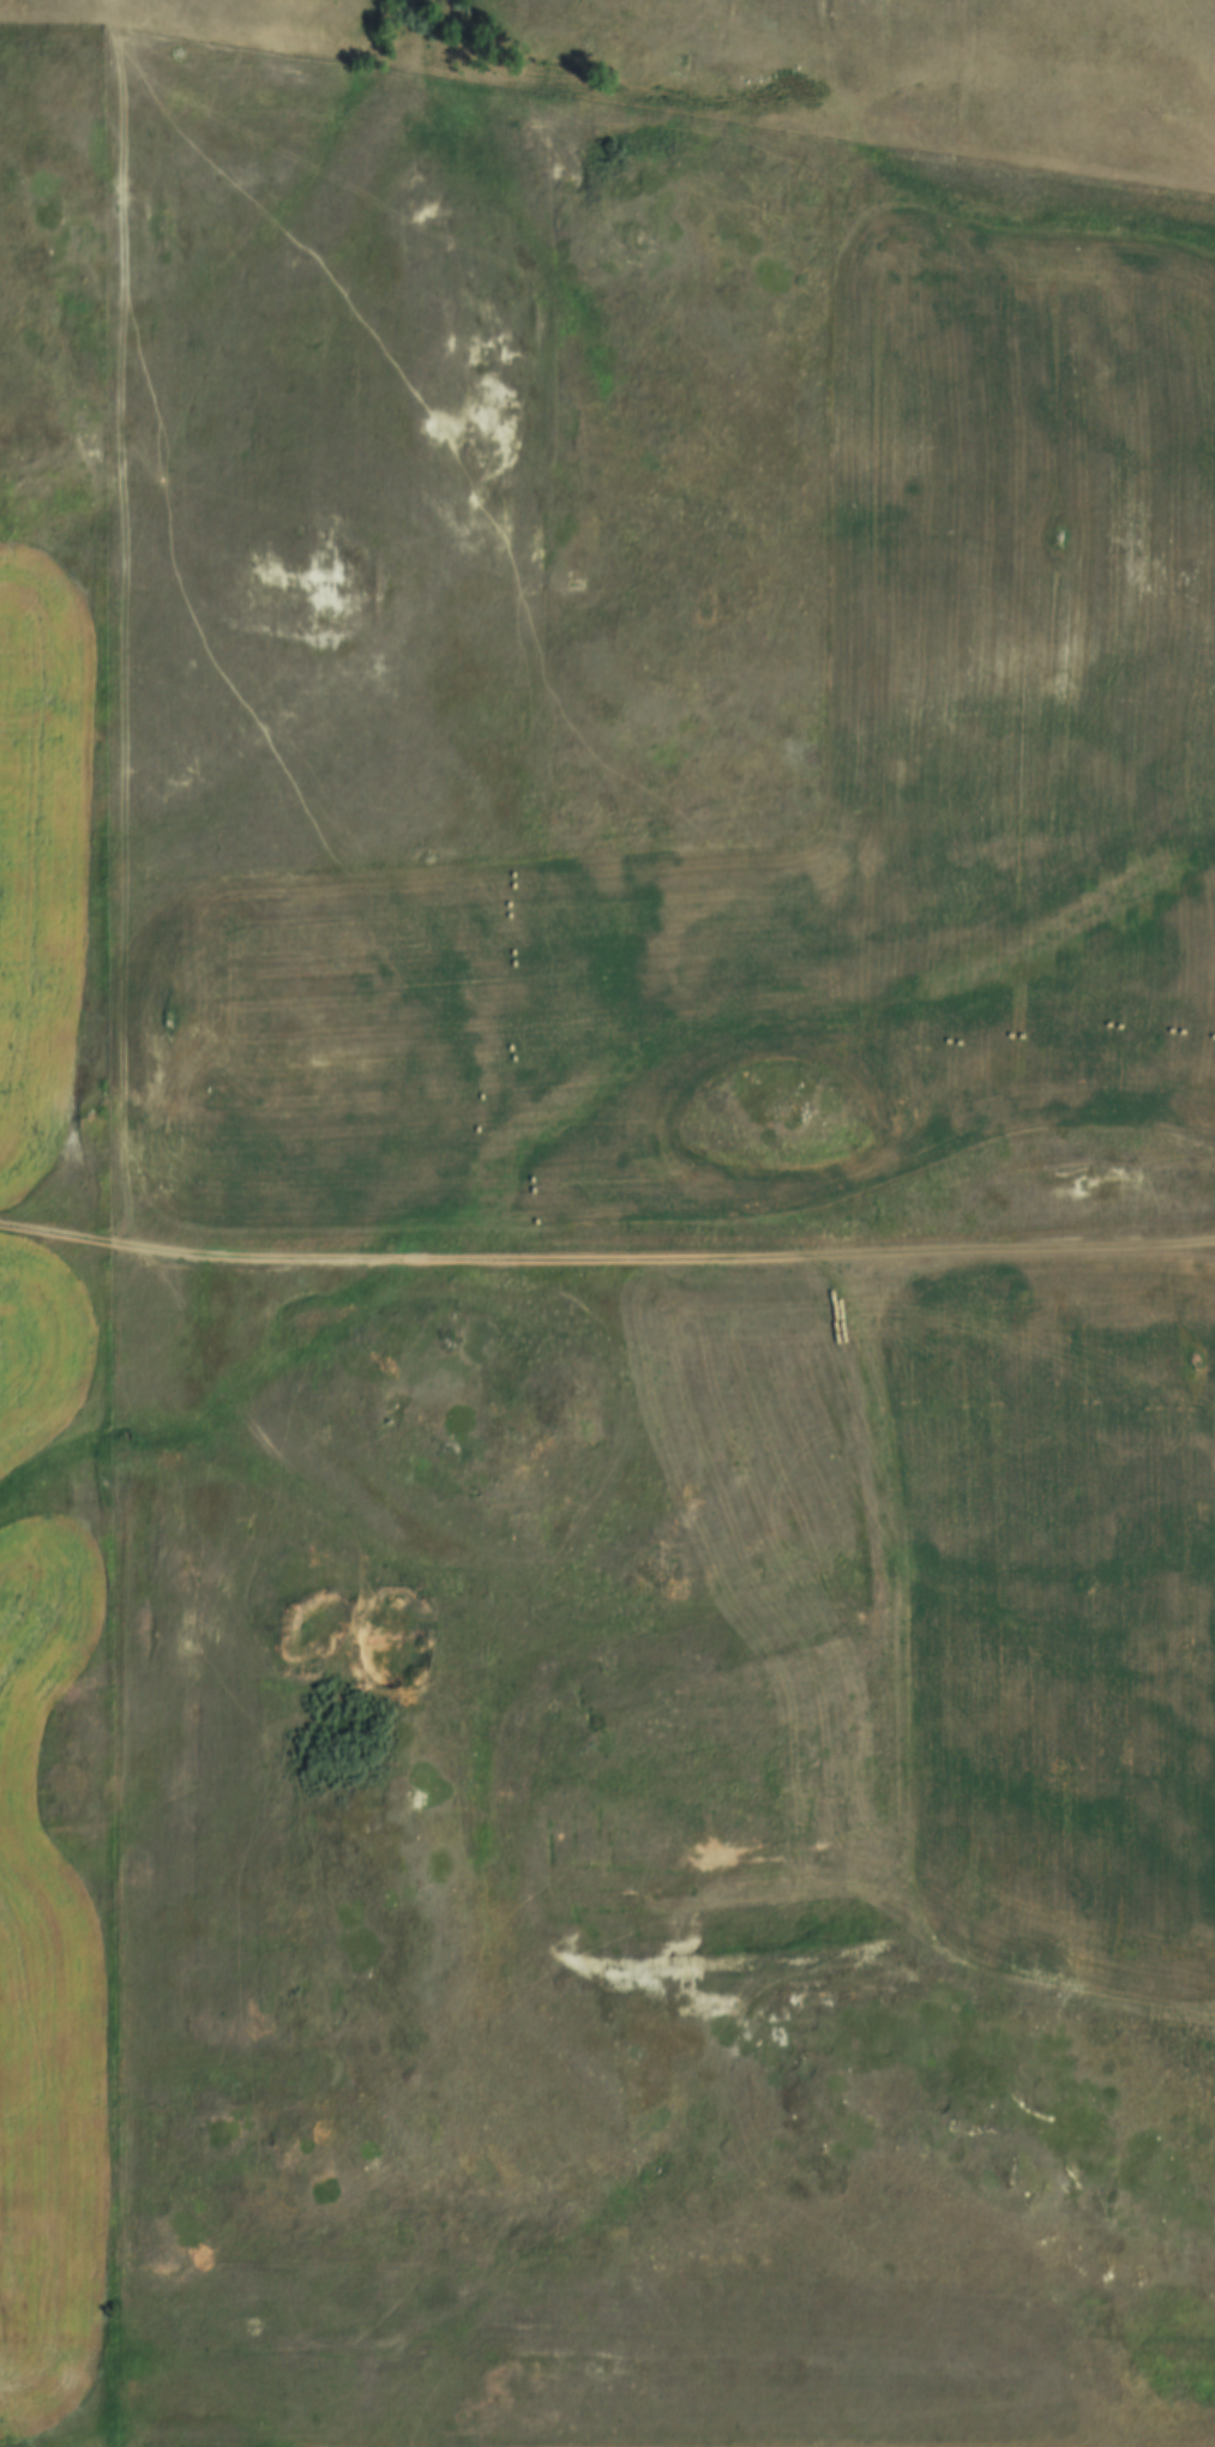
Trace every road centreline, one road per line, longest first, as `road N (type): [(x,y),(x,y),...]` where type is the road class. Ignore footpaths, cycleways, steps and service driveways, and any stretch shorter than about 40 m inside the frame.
road 1 (track): [(0,1231),(213,1267),(1214,1244)]

